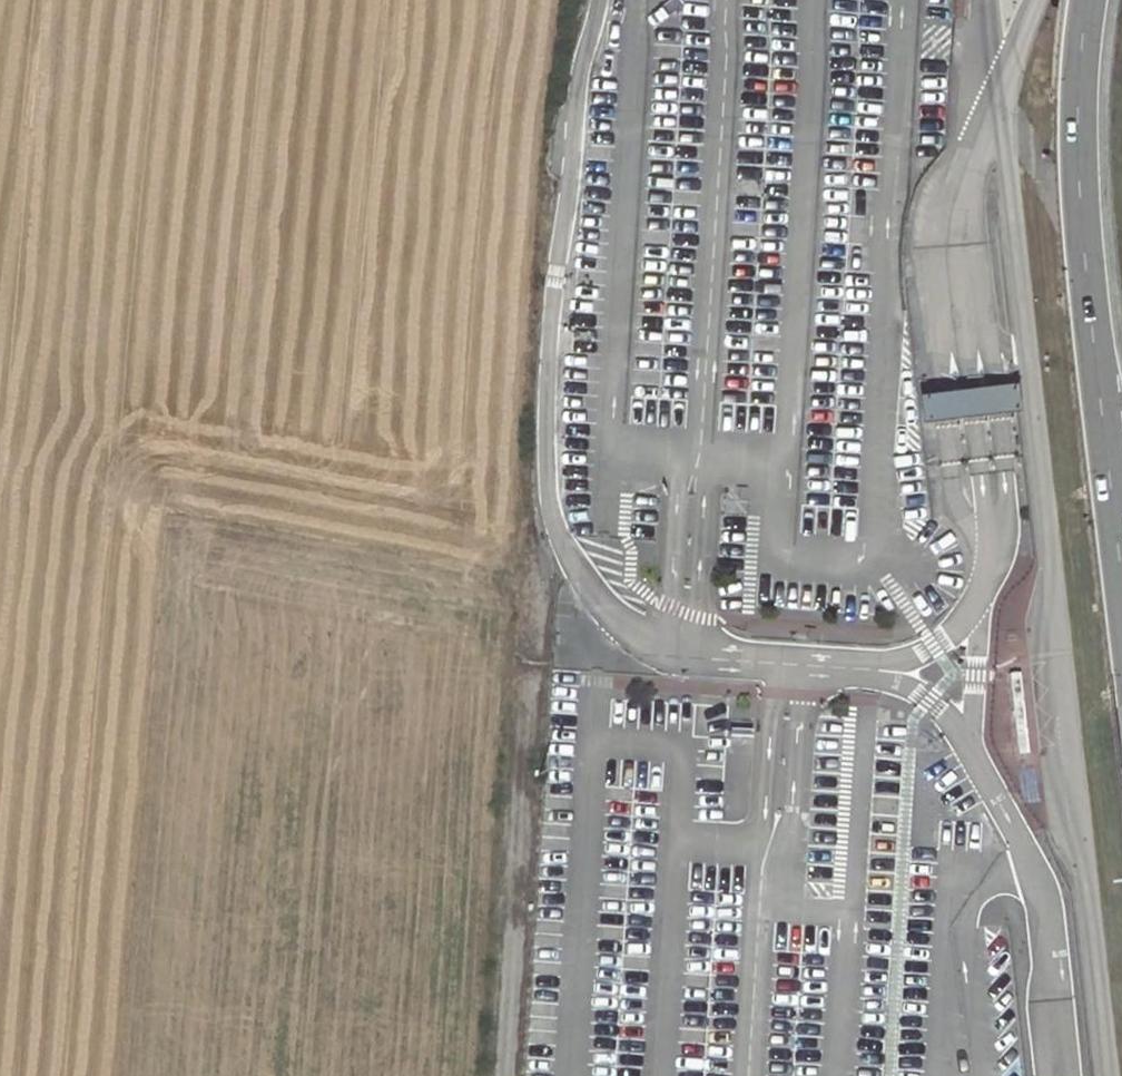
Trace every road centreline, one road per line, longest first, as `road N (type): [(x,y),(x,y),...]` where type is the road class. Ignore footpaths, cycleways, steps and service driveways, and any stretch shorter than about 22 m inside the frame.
road 1 (primary): [(1087,0),(1078,177),(1121,556)]
road 2 (track): [(503,1075),(528,678)]

